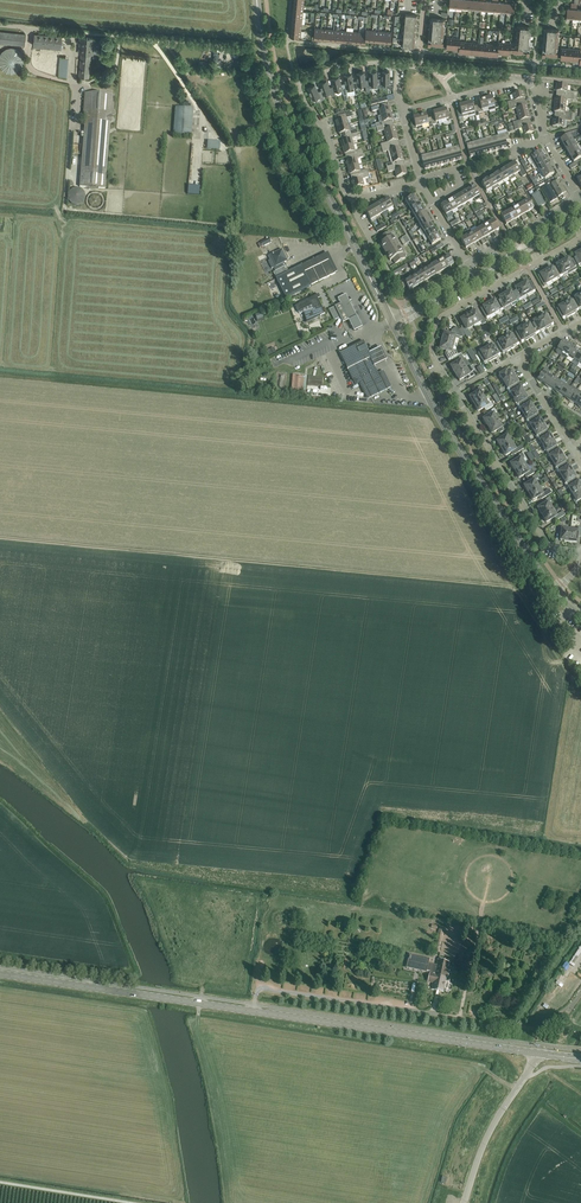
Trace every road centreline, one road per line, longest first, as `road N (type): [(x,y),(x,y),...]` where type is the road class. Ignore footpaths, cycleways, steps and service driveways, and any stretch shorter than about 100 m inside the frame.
road 1 (track): [(71,132),(64,211),(307,238),(260,134),(240,49),(149,42)]
road 2 (primary): [(536,1053),(0,975)]
road 3 (track): [(0,539),(512,587)]
road 4 (tertiary): [(391,323),(287,128),(255,0)]
road 5 (tertiary): [(555,591),(446,431),(391,323)]
road 6 (residential): [(353,200),(301,80),(395,64),(402,110)]
road 7 (unclassified): [(0,27),(149,42),(201,115)]
road 8 (residential): [(580,554),(545,543),(454,392)]
road 9 (residential): [(546,139),(531,84),(402,110)]
road 10 (unclassified): [(464,1202),(483,1146),(536,1053)]
road 11 (track): [(460,1018),(489,879)]
road 12 (residential): [(468,265),(580,198)]
road 13 (tertiary): [(476,278),(580,218)]

